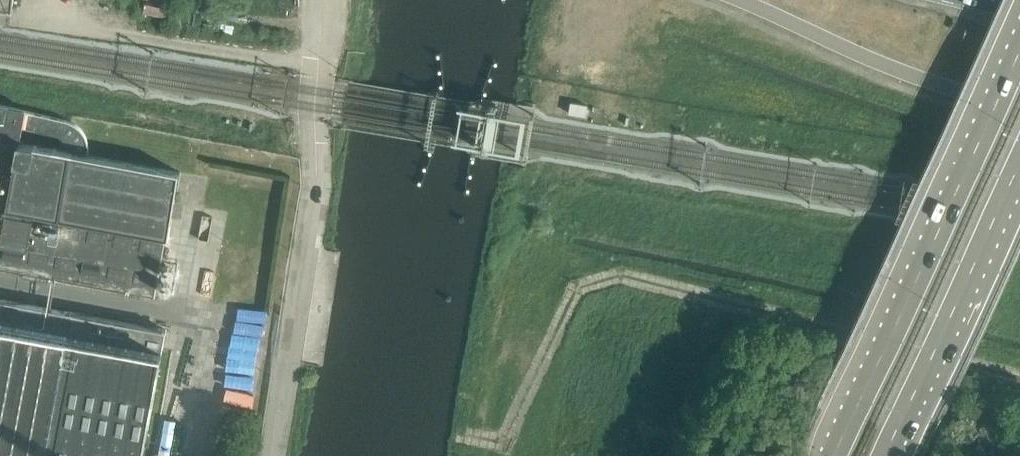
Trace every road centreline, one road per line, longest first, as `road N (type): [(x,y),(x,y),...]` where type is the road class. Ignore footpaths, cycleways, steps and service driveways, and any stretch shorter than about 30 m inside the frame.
road 1 (unclassified): [(272,455),(318,173),(317,0)]
road 2 (trunk): [(1019,45),(833,455)]
road 3 (primary): [(885,455),(1019,158)]

